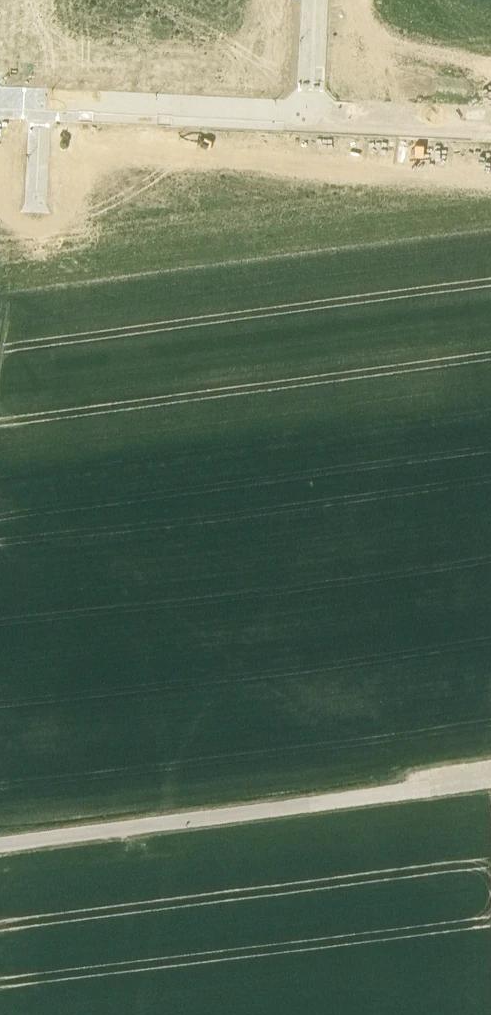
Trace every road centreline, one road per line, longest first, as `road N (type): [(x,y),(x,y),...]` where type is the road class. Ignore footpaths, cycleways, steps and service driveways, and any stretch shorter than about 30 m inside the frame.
road 1 (track): [(490,780),(0,845)]
road 2 (residential): [(309,122),(41,107)]
road 3 (residential): [(490,132),(309,122)]
road 4 (residential): [(315,0),(309,122)]

